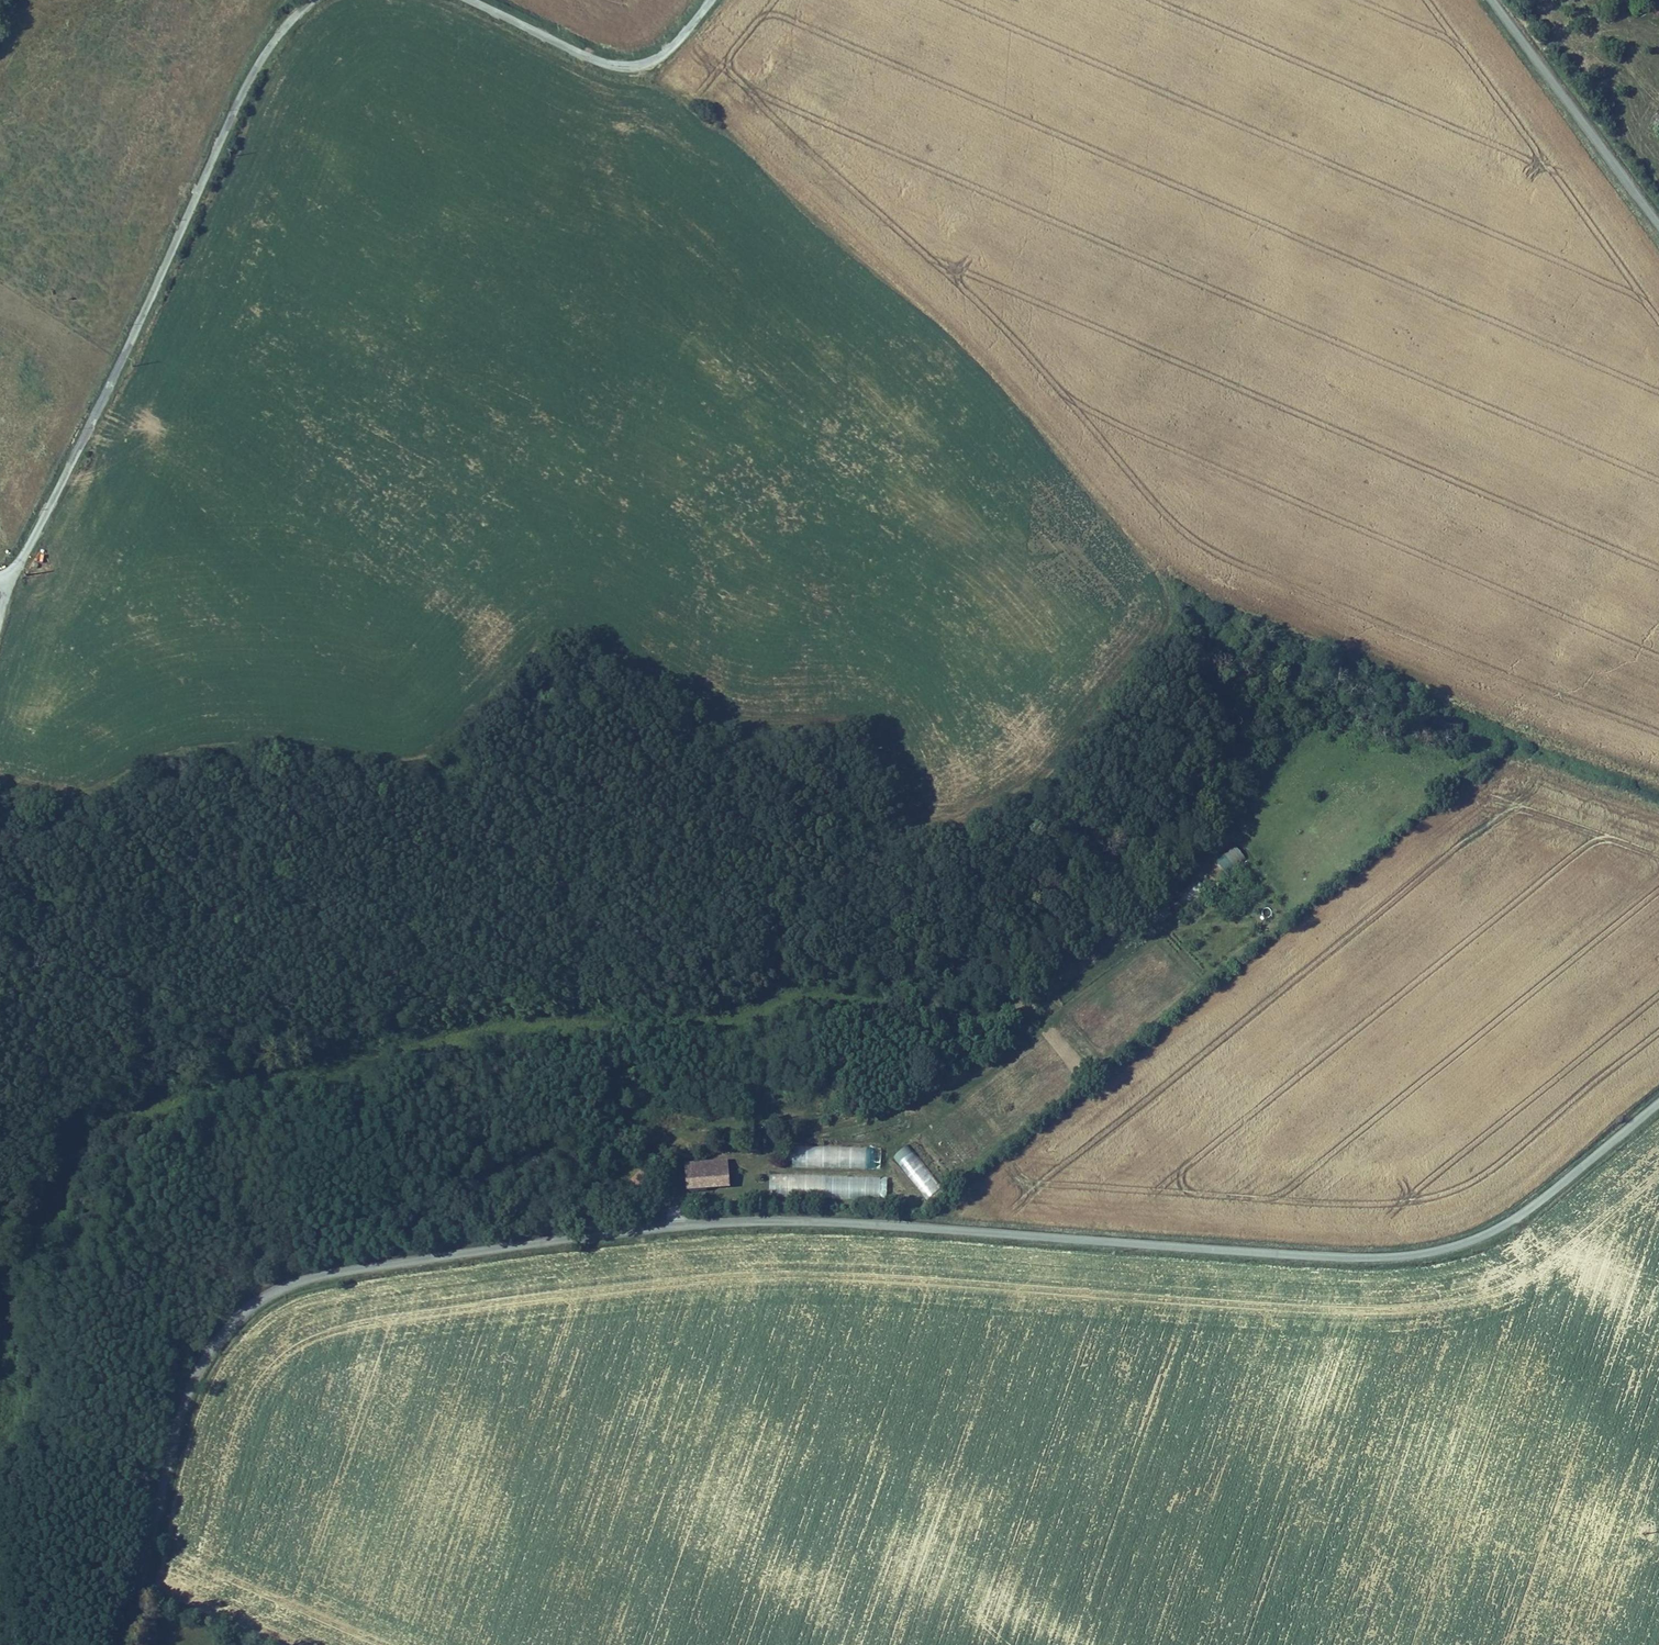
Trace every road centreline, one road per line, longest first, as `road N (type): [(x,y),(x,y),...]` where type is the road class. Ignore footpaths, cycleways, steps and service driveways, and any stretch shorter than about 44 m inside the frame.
road 1 (tertiary): [(121,1644),(192,1383),(224,1329),(301,1280),(746,1218),(1359,1255),(1426,1251),(1514,1222),(1658,1103)]
road 2 (unclassified): [(316,0),(246,75),(0,614)]
road 3 (unclassified): [(710,0),(638,75),(600,74),(438,0)]
road 4 (tertiary): [(1658,218),(1501,0)]

